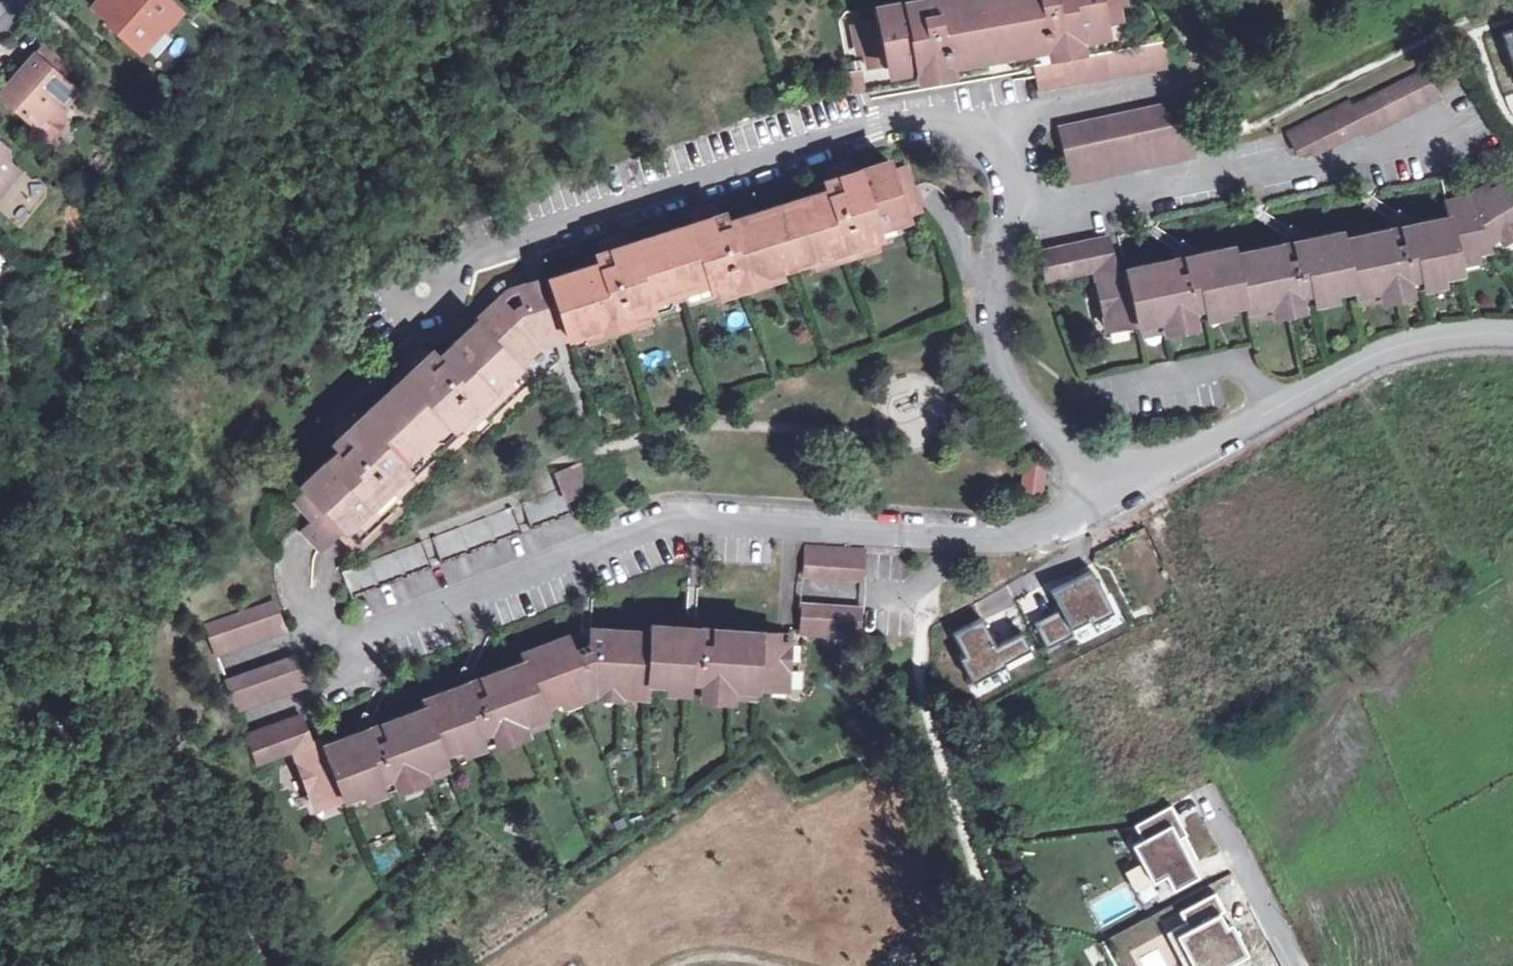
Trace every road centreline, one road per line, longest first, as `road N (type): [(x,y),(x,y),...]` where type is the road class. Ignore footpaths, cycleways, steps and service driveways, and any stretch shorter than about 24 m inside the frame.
road 1 (residential): [(303,593),(342,646),(667,525),(977,535),(1106,493)]
road 2 (residential): [(996,126),(896,122),(501,251),(404,294)]
road 3 (residential): [(1106,493),(1366,360),(1425,340),(1512,338)]
road 4 (residential): [(1009,210),(1069,209),(1440,141)]
road 5 (residential): [(1106,493),(1021,402),(1001,361),(991,321),(1009,210)]
road 6 (residential): [(996,126),(1180,82)]
road 7 (residential): [(1280,965),(1204,811)]

